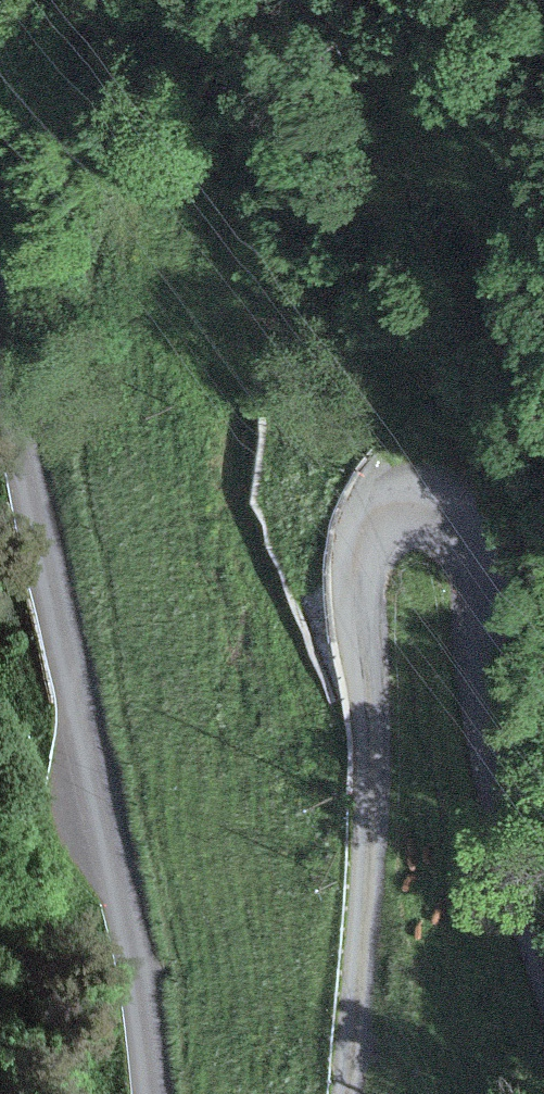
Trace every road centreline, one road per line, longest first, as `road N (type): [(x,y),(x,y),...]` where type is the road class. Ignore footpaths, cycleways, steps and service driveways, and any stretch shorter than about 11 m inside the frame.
road 1 (tertiary): [(543,984),(512,884),(484,752),(474,684),(479,568),(472,527),(444,497),(403,494),(379,509),(366,536),(360,588),(374,803),(348,1093)]
road 2 (tertiary): [(149,1093),(136,969),(0,329)]

